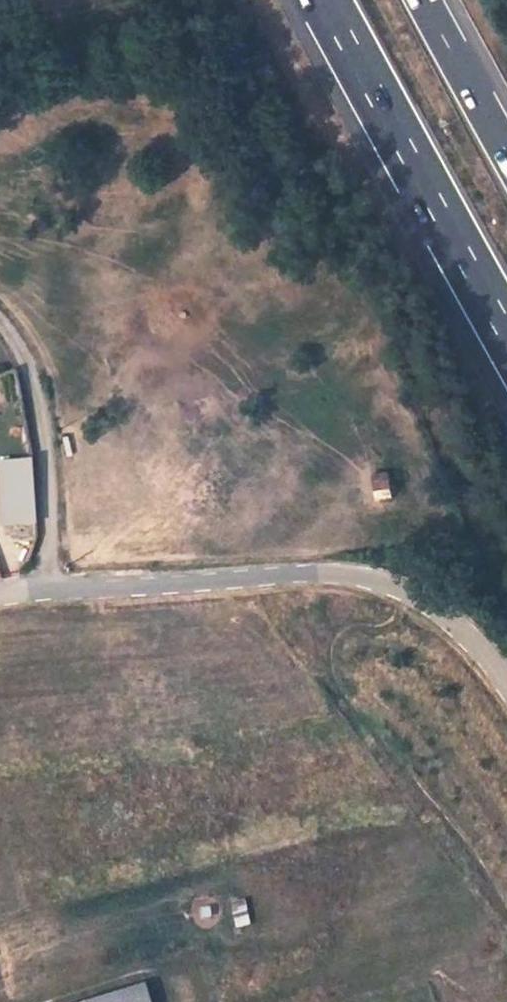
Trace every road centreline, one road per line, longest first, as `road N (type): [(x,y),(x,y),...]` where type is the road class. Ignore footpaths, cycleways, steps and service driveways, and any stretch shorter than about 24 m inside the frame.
road 1 (unclassified): [(506,689),(464,632),(418,600),(364,578),(308,575),(47,595)]
road 2 (motorway): [(325,0),(506,329)]
road 3 (unclassified): [(47,595),(36,408),(14,342),(0,326)]
road 4 (motorway): [(506,147),(426,0)]

